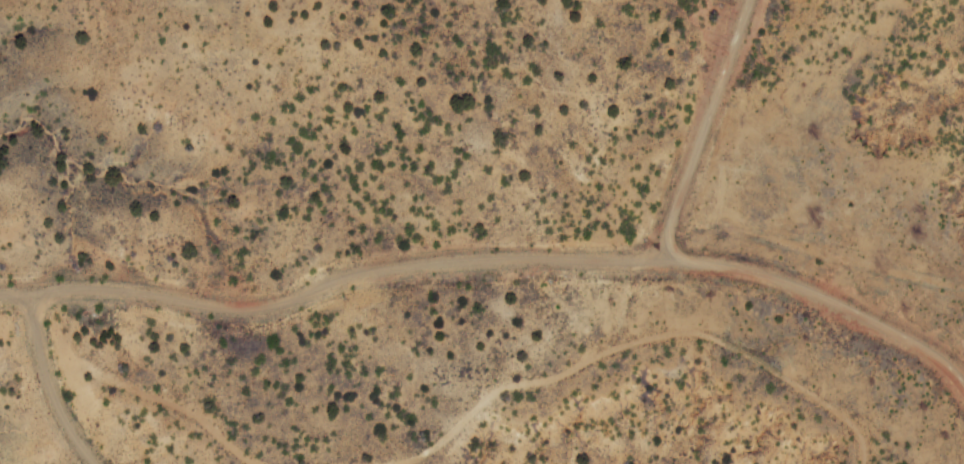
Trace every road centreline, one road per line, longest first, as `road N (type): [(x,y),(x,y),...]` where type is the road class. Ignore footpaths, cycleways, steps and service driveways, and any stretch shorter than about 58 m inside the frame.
road 1 (residential): [(47,299),(62,289),(108,286),(256,308),(378,274),(495,261),(721,267),(860,318),(921,350),(963,388)]
road 2 (residential): [(662,262),(749,0)]
road 3 (residential): [(97,463),(40,358),(35,329),(47,299)]

